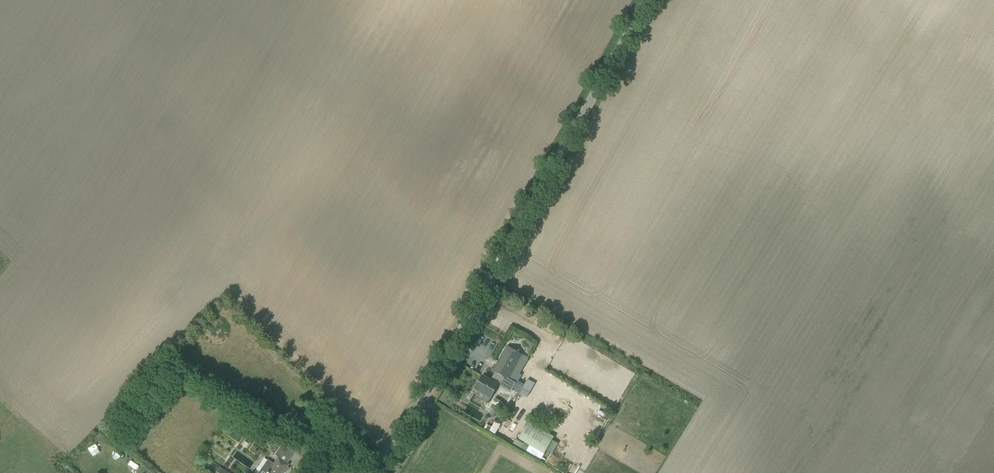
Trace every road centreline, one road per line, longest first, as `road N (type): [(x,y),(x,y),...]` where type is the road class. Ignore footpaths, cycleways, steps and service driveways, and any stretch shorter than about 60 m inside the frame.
road 1 (unclassified): [(377,472),(647,0)]

